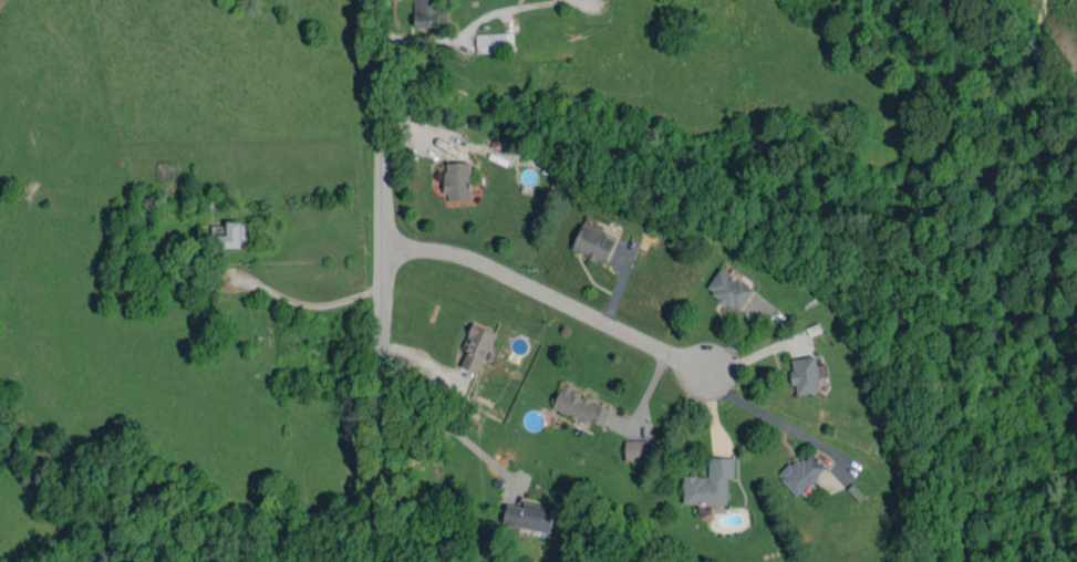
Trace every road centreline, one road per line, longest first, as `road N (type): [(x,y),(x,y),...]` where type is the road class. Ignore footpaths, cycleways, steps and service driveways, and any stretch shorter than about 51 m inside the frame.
road 1 (residential): [(380,0),(379,561)]
road 2 (residential): [(380,248),(487,267),(724,383)]

